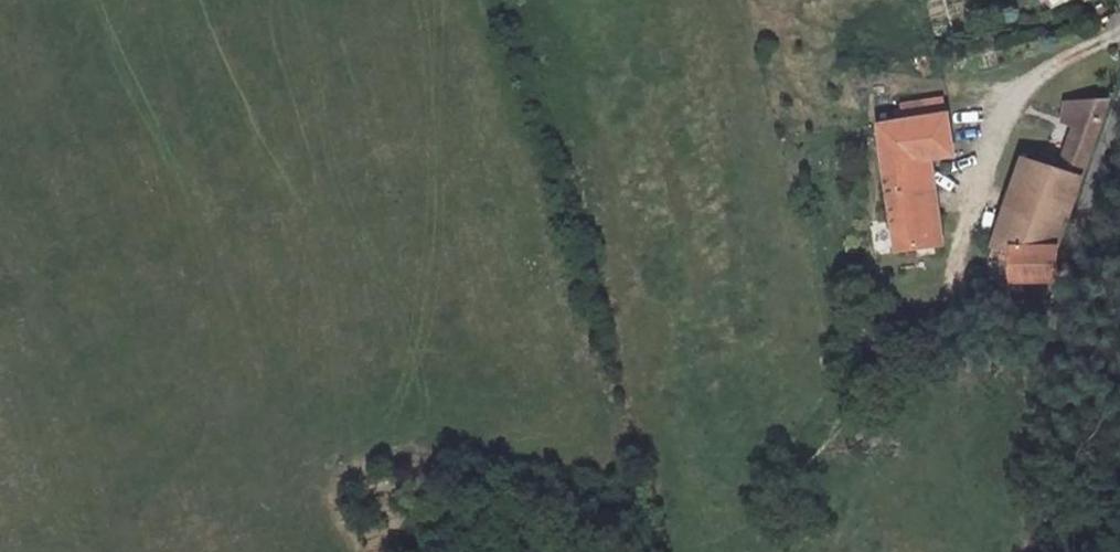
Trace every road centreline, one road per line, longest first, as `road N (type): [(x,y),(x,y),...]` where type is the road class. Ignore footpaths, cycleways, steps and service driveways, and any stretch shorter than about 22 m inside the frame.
road 1 (residential): [(1058,551),(1054,405),(1080,219),(1119,117)]

